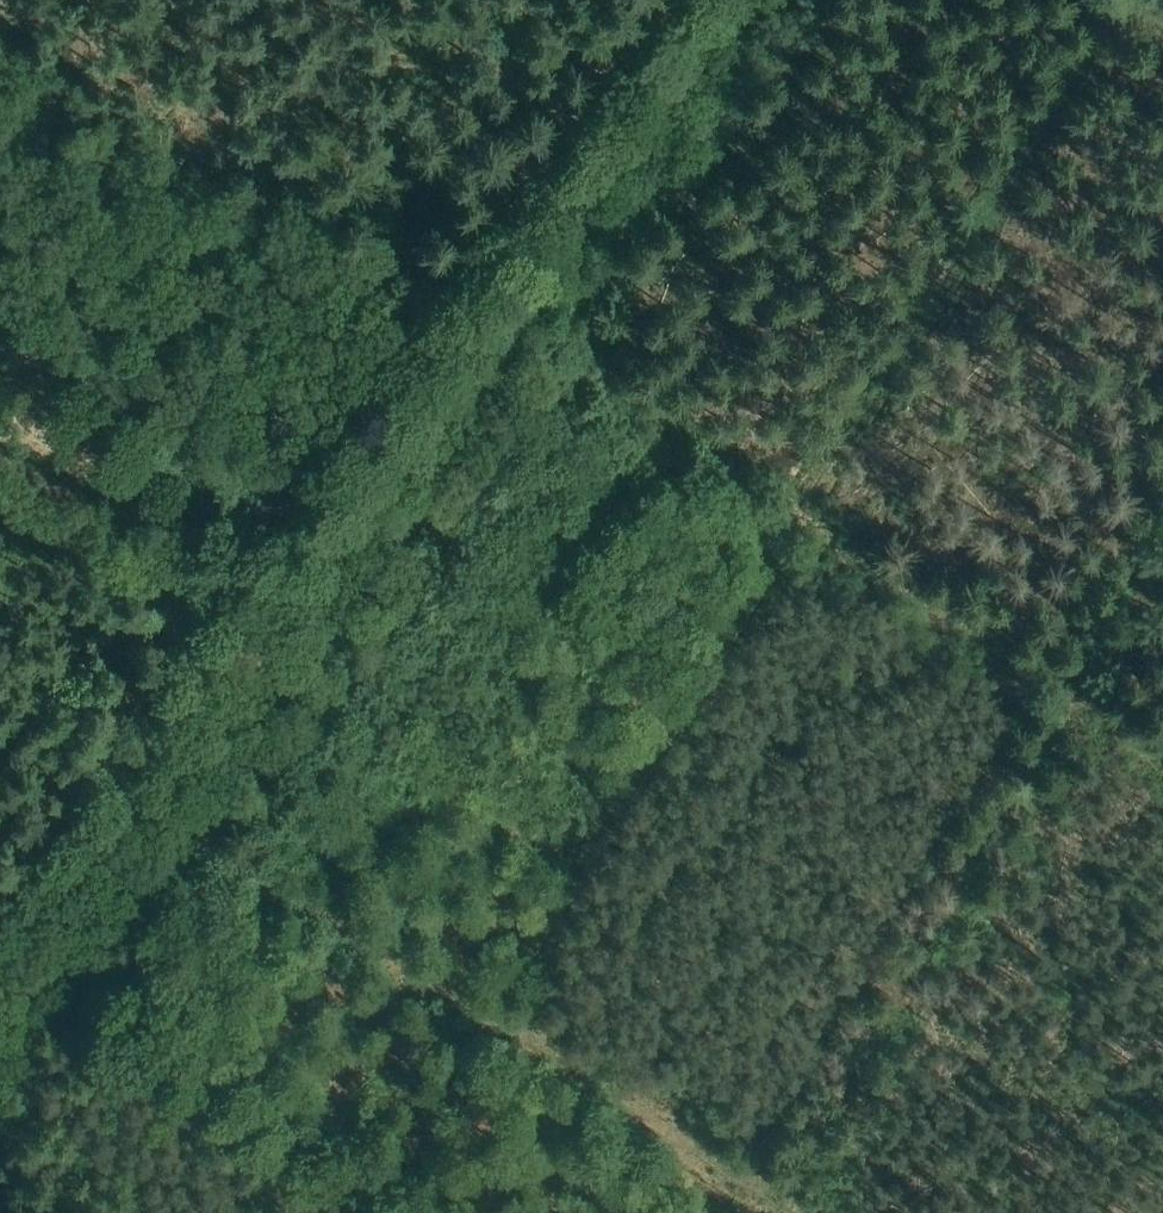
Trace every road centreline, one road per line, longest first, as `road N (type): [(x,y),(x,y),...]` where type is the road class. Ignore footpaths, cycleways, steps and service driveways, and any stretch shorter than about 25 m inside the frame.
road 1 (track): [(0,1018),(719,0)]
road 2 (track): [(1162,762),(500,310)]
road 3 (track): [(788,1212),(147,813)]
road 4 (track): [(0,461),(283,619)]

